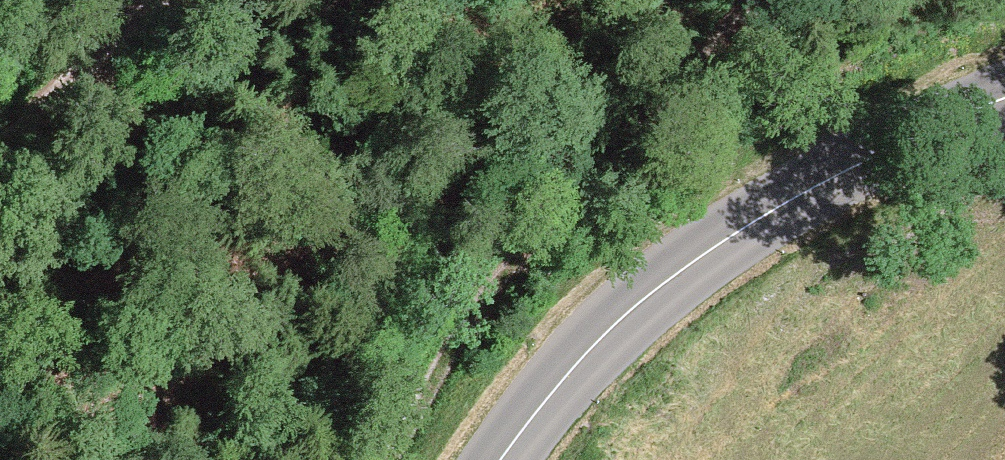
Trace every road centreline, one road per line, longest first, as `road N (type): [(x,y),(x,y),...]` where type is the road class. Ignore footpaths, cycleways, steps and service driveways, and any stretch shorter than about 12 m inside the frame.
road 1 (primary): [(1004,98),(832,177),(697,259),(589,350),(501,459)]
road 2 (track): [(389,459),(490,291),(770,0)]
road 3 (track): [(167,0),(0,157)]

